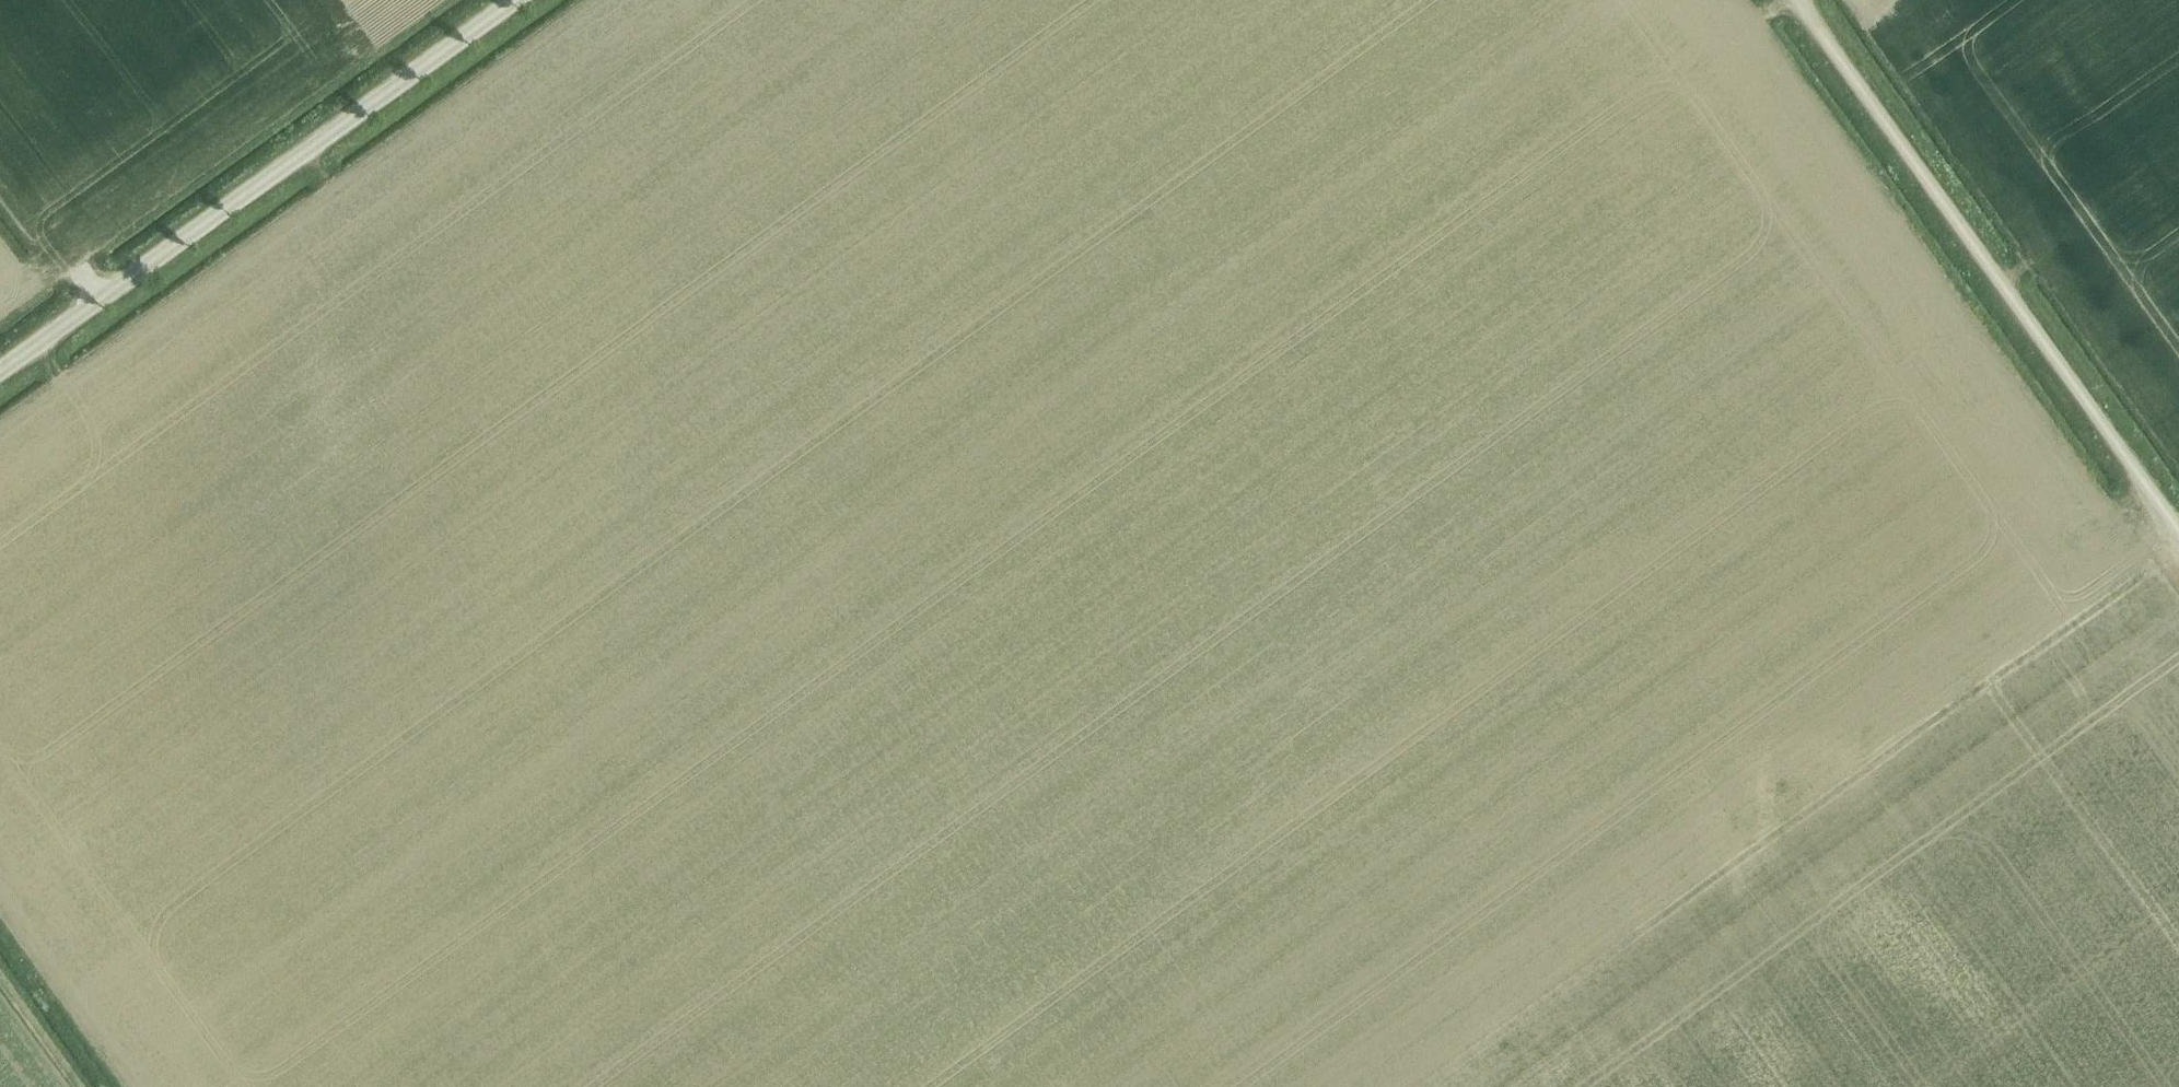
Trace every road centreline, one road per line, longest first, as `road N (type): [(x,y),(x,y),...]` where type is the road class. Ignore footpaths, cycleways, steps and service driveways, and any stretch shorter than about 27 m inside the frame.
road 1 (unclassified): [(2178,532),(1797,0)]
road 2 (unclassified): [(0,370),(512,0)]

